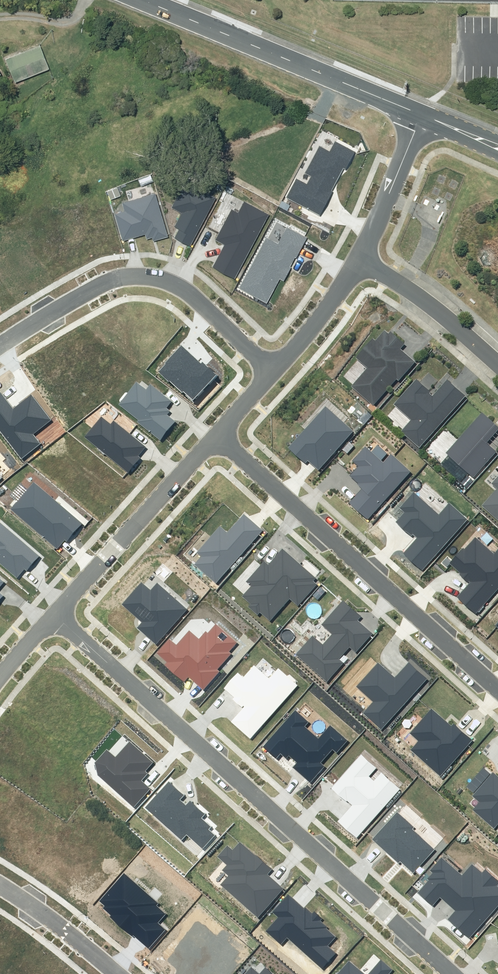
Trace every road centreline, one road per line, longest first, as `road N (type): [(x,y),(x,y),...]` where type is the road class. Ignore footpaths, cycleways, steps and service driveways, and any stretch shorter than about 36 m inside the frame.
road 1 (residential): [(450,973),(61,608)]
road 2 (residential): [(497,691),(206,444)]
road 3 (residential): [(269,372),(191,291),(136,274),(103,283),(0,345)]
road 4 (tertiary): [(140,0),(421,116)]
road 5 (residential): [(206,444),(61,608)]
road 6 (residential): [(360,256),(497,374)]
road 7 (residential): [(421,116),(360,256)]
road 8 (residential): [(119,973),(0,883)]
road 9 (residential): [(360,256),(269,372)]

